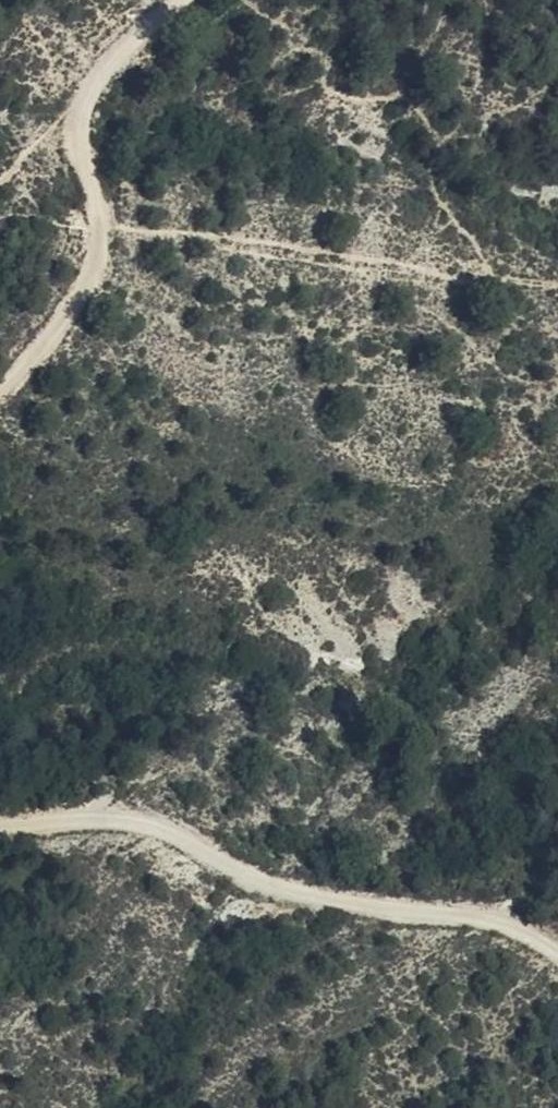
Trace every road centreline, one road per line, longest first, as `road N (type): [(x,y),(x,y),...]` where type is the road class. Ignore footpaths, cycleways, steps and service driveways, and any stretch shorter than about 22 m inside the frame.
road 1 (track): [(557,952),(492,920),(263,882),(173,833),(113,818),(0,828)]
road 2 (track): [(0,388),(92,284),(99,219),(81,108),(102,66),(178,0)]

